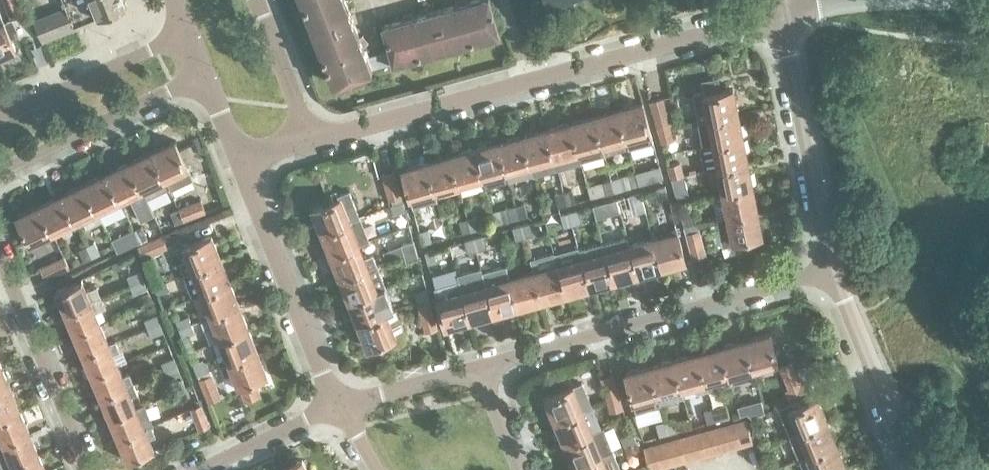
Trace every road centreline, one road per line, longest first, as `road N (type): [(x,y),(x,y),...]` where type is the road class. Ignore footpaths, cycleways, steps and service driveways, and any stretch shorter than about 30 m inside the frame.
road 1 (residential): [(312,141),(779,14)]
road 2 (residential): [(503,363),(832,269)]
road 3 (residential): [(342,409),(243,168)]
road 4 (residential): [(832,269),(779,14)]
road 5 (residential): [(0,261),(91,469)]
road 6 (residential): [(0,169),(201,76)]
road 7 (residential): [(914,469),(832,269)]
road 8 (residential): [(184,33),(0,115)]
road 9 (residential): [(342,409),(503,363)]
road 10 (residential): [(312,141),(256,0)]
road 11 (residential): [(342,409),(209,469)]

